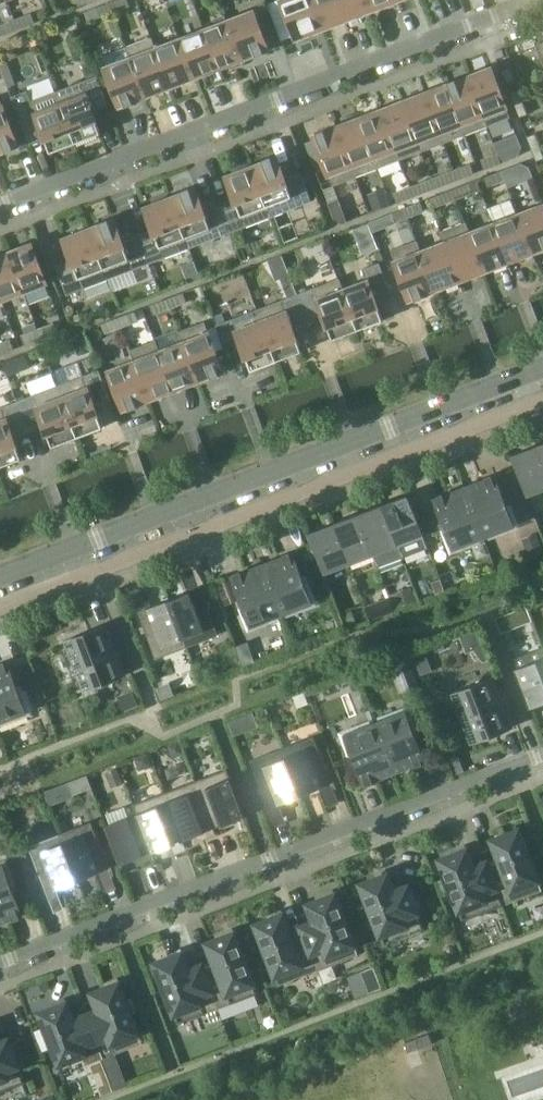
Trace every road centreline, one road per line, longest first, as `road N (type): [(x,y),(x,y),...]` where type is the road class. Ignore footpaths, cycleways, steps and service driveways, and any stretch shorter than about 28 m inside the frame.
road 1 (tertiary): [(0,578),(542,369)]
road 2 (residential): [(542,754),(0,961)]
road 3 (residential): [(535,0),(0,208)]

